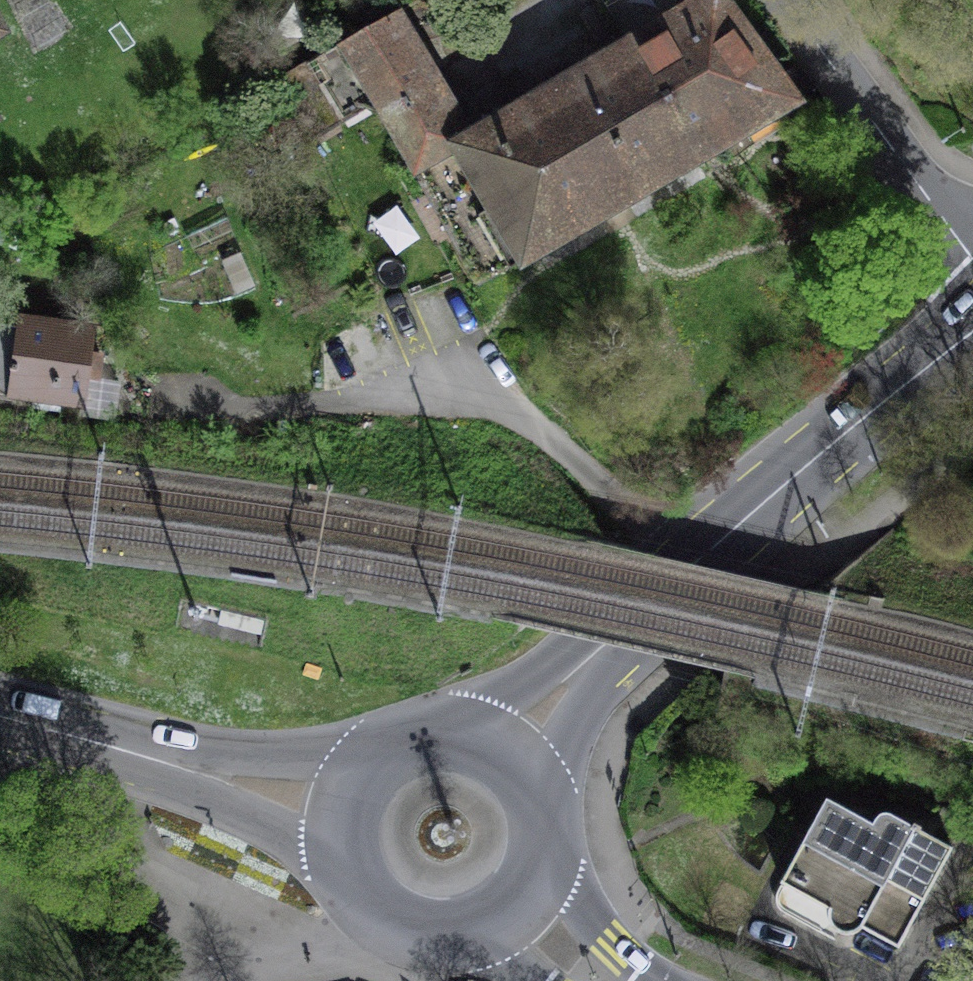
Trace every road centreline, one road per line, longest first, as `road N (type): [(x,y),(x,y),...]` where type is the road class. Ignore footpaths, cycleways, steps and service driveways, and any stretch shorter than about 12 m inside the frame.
road 1 (primary): [(972,324),(692,565),(501,750)]
road 2 (primary): [(343,809),(0,718)]
road 3 (residential): [(972,251),(778,0)]
road 4 (primary): [(501,750),(438,732),(406,739),(378,755),(343,809)]
road 5 (primary): [(343,809),(344,863),(373,909),(395,925),(448,937)]
road 6 (primary): [(640,980),(581,907),(546,839)]
road 7 (primary): [(448,937),(504,917),(526,895),(546,839)]

